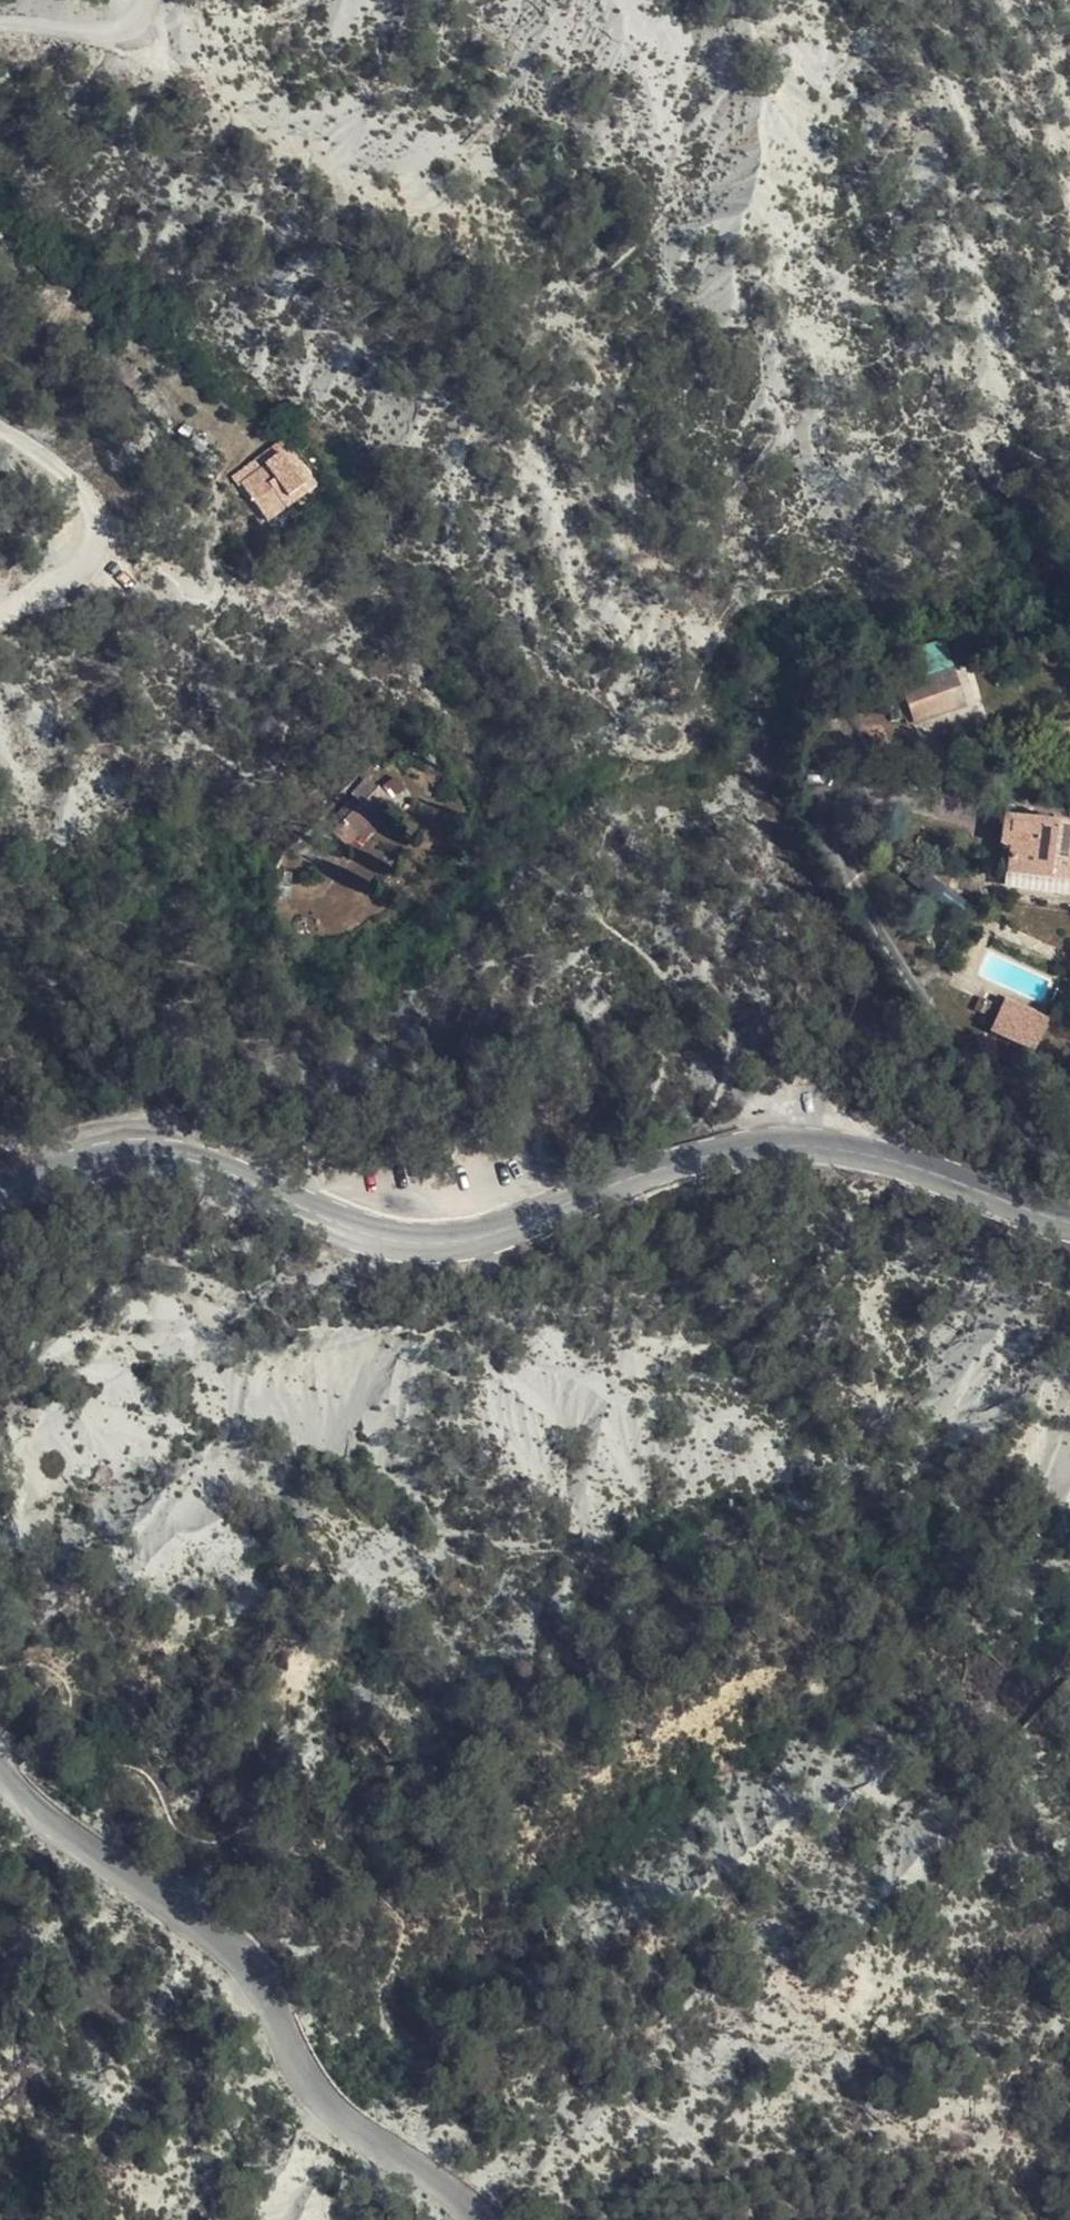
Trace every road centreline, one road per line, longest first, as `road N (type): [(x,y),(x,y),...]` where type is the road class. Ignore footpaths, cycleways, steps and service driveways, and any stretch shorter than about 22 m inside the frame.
road 1 (secondary): [(1069,1220),(874,1156),(805,1146),(694,1157),(497,1232),(442,1243),(361,1231),(214,1166),(170,1157),(125,1156),(0,1191)]
road 2 (tertiary): [(487,2219),(324,2106),(298,2068),(270,1994),(241,1956),(94,1854),(0,1772)]
road 3 (track): [(0,403),(79,481),(78,548),(40,597),(0,611)]
road 4 (track): [(146,0),(141,23),(101,37),(0,27)]
road 5 (track): [(0,1145),(92,1136),(125,1156)]

